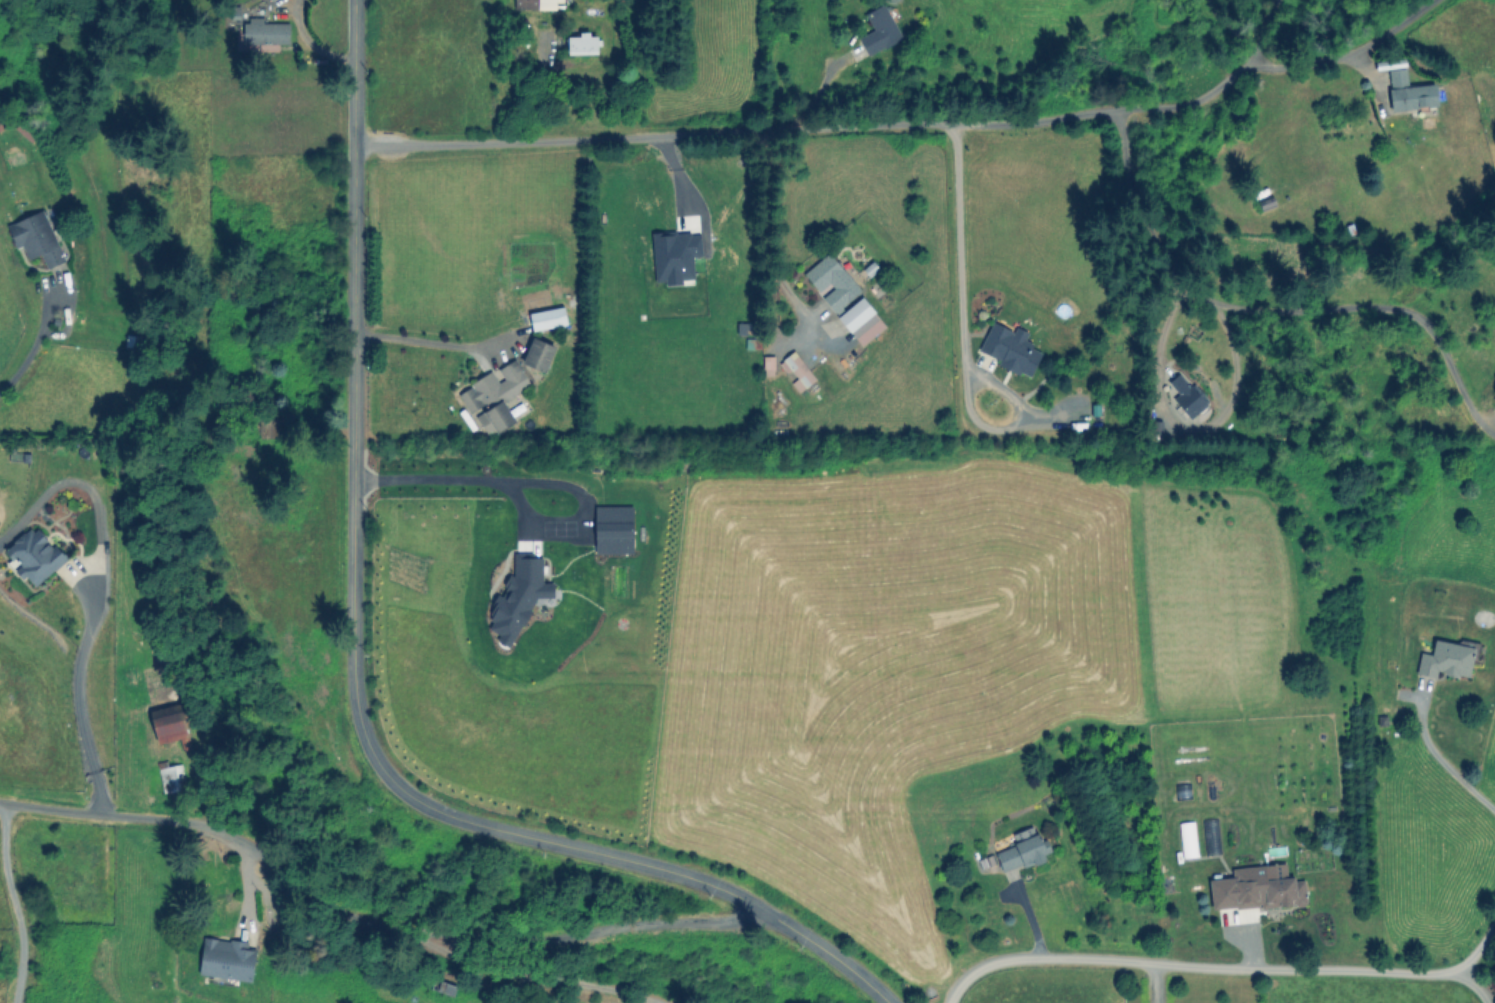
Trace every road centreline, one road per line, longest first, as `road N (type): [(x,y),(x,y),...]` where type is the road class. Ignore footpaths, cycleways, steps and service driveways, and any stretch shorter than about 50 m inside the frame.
road 1 (tertiary): [(763,909),(668,869),(450,816),(395,781),(364,732),(354,651),(354,0)]
road 2 (residential): [(353,146),(996,126),(1191,105),(1252,66),(1348,57),(1436,0)]
road 3 (residential): [(0,801),(210,828),(269,856),(347,914),(437,936),(551,943),(622,926),(730,921),(763,909)]
road 4 (residential): [(1116,113),(1148,231),(1184,297),(1237,309),(1404,313),(1428,327),(1472,418),(1494,438)]
road 5 (residential): [(949,1002),(970,972),(1024,957),(1460,971)]
road 6 (tertiary): [(763,909),(890,1002)]

